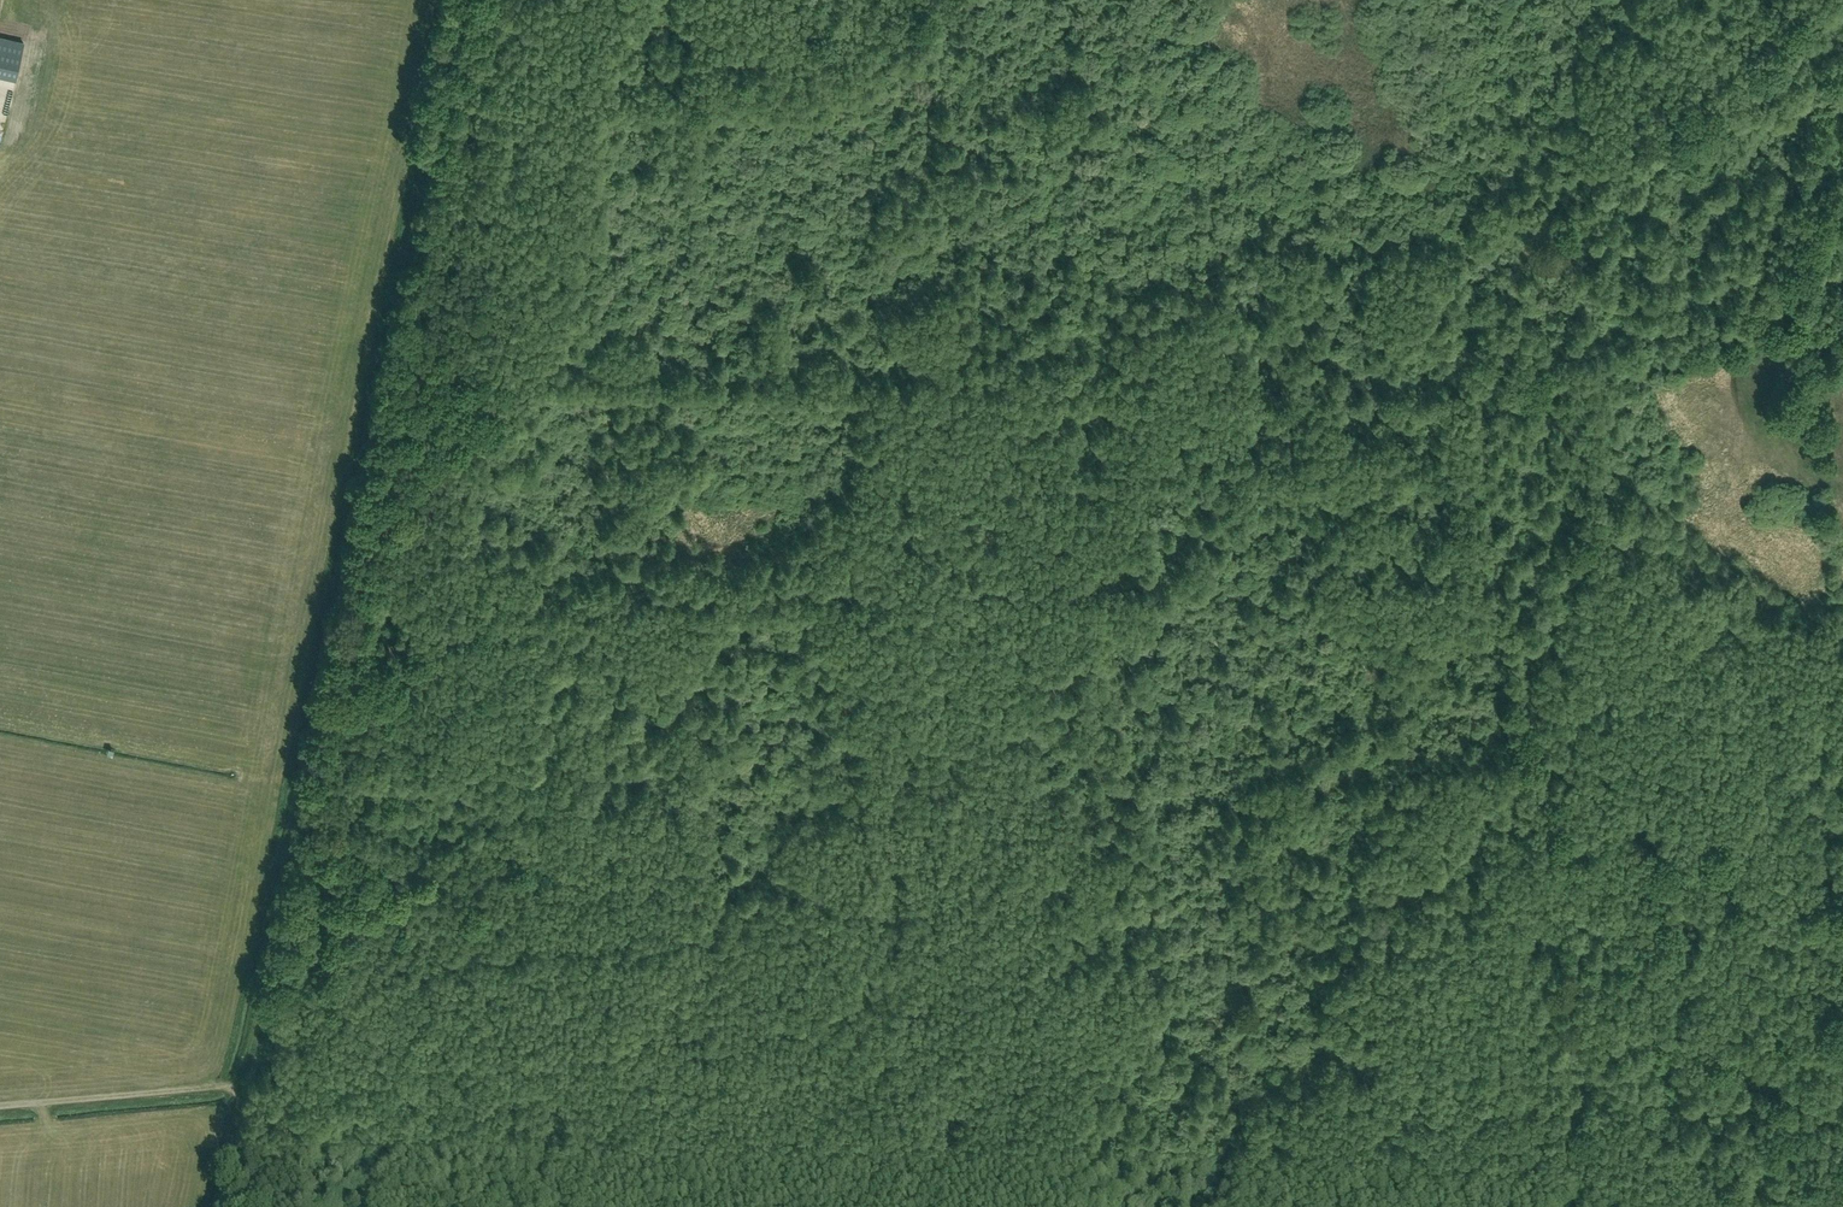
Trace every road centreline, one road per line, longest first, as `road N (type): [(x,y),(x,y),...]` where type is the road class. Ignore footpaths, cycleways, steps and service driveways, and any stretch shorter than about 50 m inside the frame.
road 1 (track): [(0,1108),(241,1090)]

